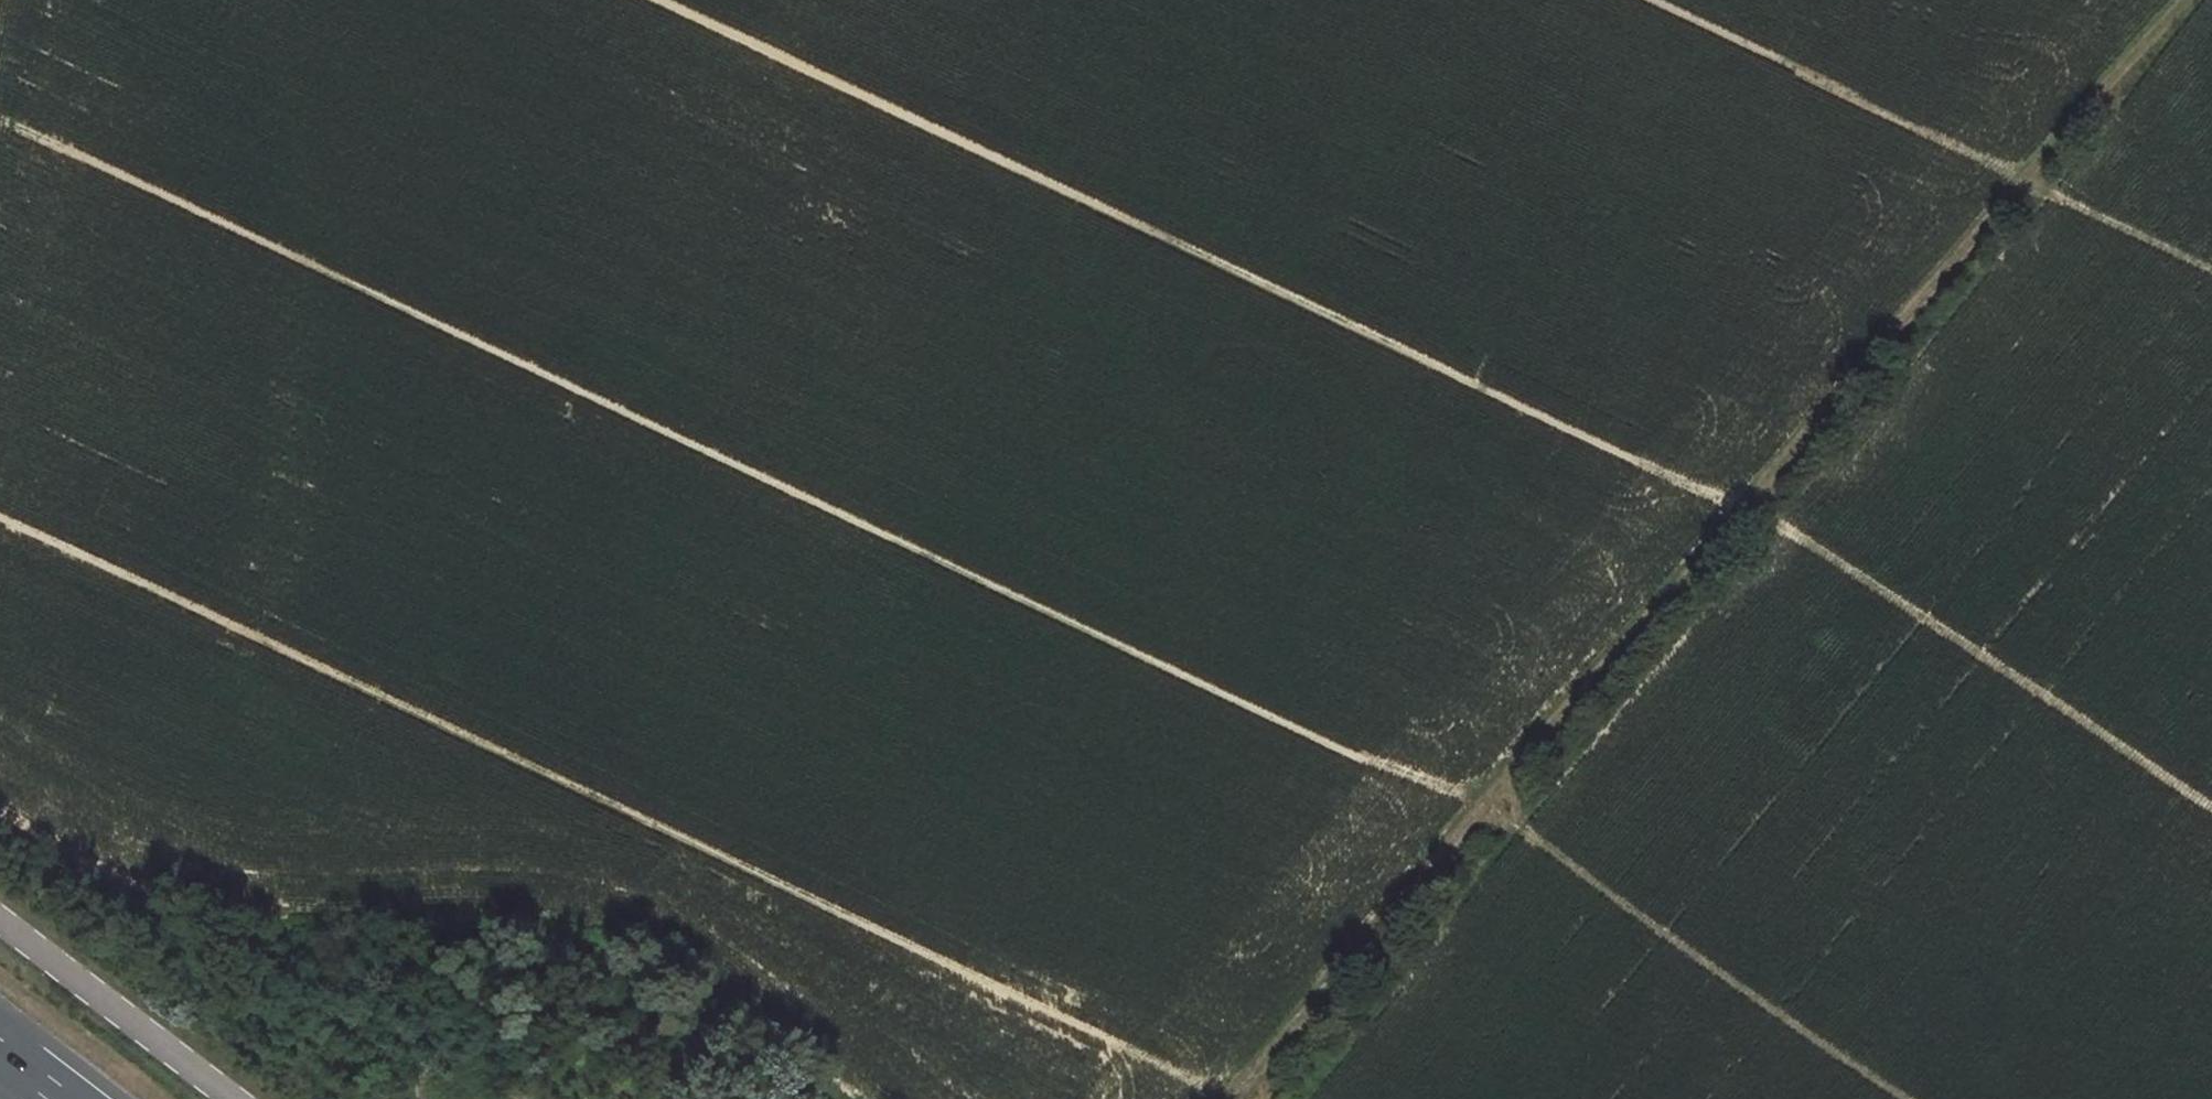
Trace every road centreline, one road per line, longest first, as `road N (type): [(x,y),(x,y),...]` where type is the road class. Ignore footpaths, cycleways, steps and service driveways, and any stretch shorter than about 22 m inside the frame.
road 1 (track): [(1230,1098),(2184,0)]
road 2 (unclassified): [(0,918),(235,1098)]

